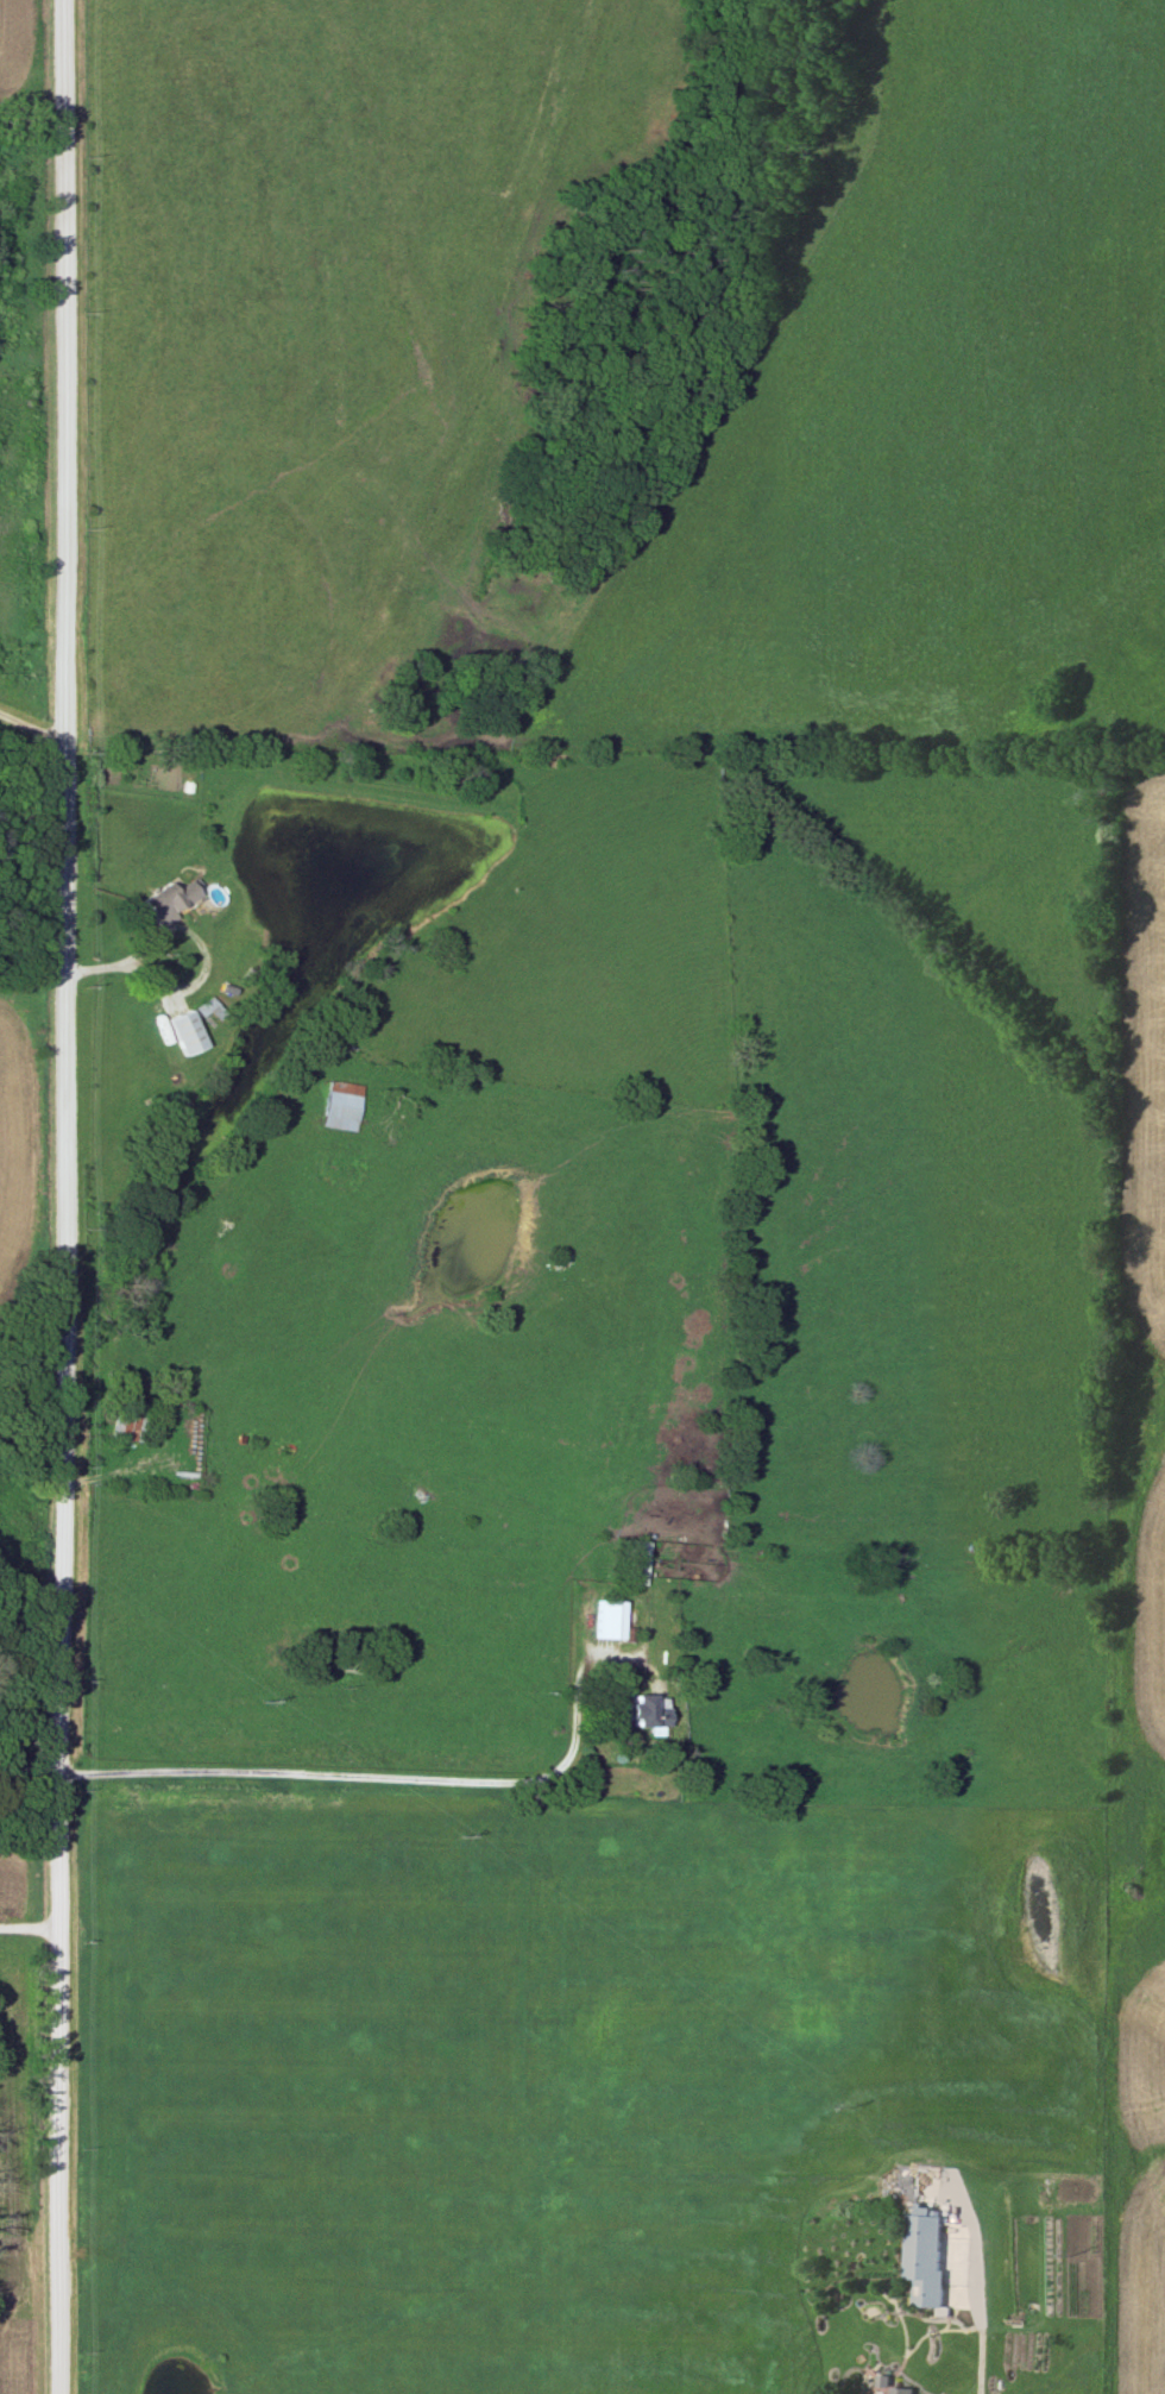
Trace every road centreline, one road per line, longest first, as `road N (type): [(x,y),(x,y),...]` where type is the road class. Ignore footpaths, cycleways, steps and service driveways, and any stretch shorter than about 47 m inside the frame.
road 1 (residential): [(71,2393),(73,0)]
road 2 (residential): [(71,1443),(262,1558),(550,1639)]

